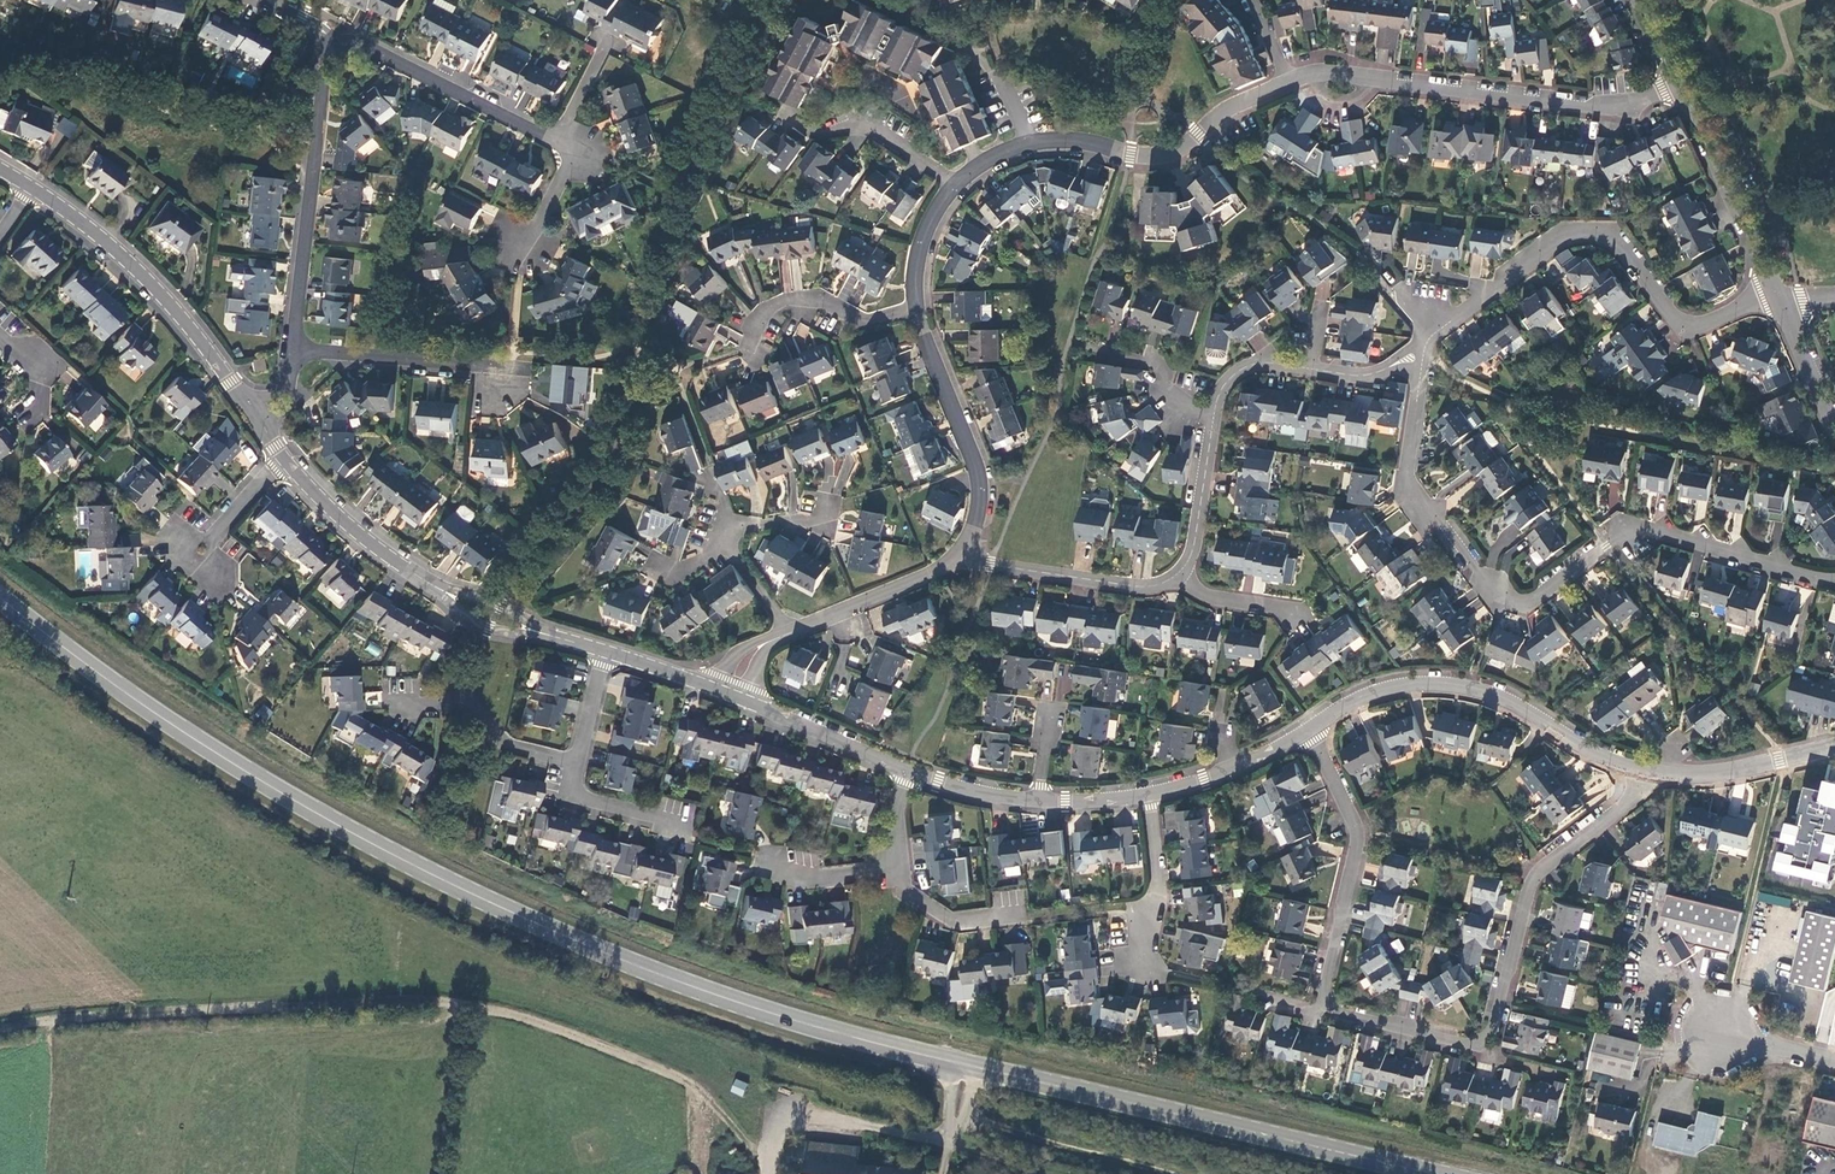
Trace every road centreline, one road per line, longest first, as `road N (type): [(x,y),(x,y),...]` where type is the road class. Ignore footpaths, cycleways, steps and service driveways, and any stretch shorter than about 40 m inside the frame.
road 1 (secondary): [(1425,1173),(863,1039),(654,970),(499,906),(338,824),(163,717),(0,596)]
road 2 (track): [(768,1173),(766,1155),(692,1083),(473,1003),(392,997),(0,1029)]
road 3 (residential): [(1834,579),(1632,529),(1525,608),(1501,608),(1403,489),(1422,347)]
road 4 (residential): [(1319,1008),(1474,1046),(1490,1035),(1536,874),(1636,795),(1645,771)]
road 5 (residential): [(1427,340),(1564,233),(1589,229),(1614,237),(1686,324),(1773,293)]
road 6 (residential): [(1678,82),(1626,105),(1341,75),(1287,81)]
road 7 (tertiary): [(1308,730),(1364,696),(1445,685),(1514,703),(1596,754),(1645,771)]
road 8 (residential): [(1287,81),(1244,99),(1180,149),(1131,155),(1063,139),(1029,143),(957,179)]
road 9 (tertiary): [(259,421),(178,315),(108,244),(31,187)]
road 10 (residential): [(294,351),(329,31)]
road 11 (residential): [(1308,730),(1358,836),(1319,1008)]
road 12 (residential): [(916,308),(983,490),(963,560)]
road 13 (residential): [(558,139),(329,31)]
road 14 (tertiary): [(1773,293),(1678,82)]
road 15 (residential): [(294,351),(485,366),(500,398)]
road 16 (residential): [(1180,581),(1142,588),(963,560)]
road 17 (track): [(961,1116),(1169,1173)]
road 18 (residential): [(916,308),(869,322),(794,300),(764,310),(749,350),(759,356)]
road 19 (residential): [(396,704),(461,701),(479,709),(503,743),(578,761)]
road 20 (tertiary): [(431,586),(337,516),(281,459)]
road 21 (tertiary): [(1645,771),(1707,779),(1834,746)]
road 22 (tertiary): [(731,693),(907,770)]
road 23 (residential): [(963,560),(790,630)]
road 24 (residential): [(1140,965),(1159,902),(1149,795)]
road 25 (residential): [(578,761),(568,801),(694,839)]
road 26 (tertiary): [(1149,795),(1231,769),(1308,730)]
road 27 (residential): [(806,126),(828,131),(871,120),(957,179)]
road 28 (residential): [(883,871),(948,917),(1032,918)]
road 29 (residential): [(1211,424),(1193,551),(1180,581)]
road 30 (unclassified): [(1834,1057),(1728,1031),(1685,1048)]
road 31 (residential): [(515,250),(536,232),(579,149),(558,139)]
road 32 (residential): [(957,179),(922,244),(916,308)]
road 33 (residential): [(883,871),(789,875),(752,854)]
road 34 (residential): [(1312,367),(1253,364),(1224,384),(1211,424)]
road 35 (tertiary): [(907,770),(981,795),(1037,800)]
road 36 (tertiary): [(606,653),(731,693)]
road 37 (tertiary): [(545,634),(490,630),(431,586)]
road 38 (residential): [(281,459),(199,554)]
road 39 (tertiary): [(431,586),(502,605),(545,634)]
road 40 (tertiary): [(1834,430),(1783,316)]

